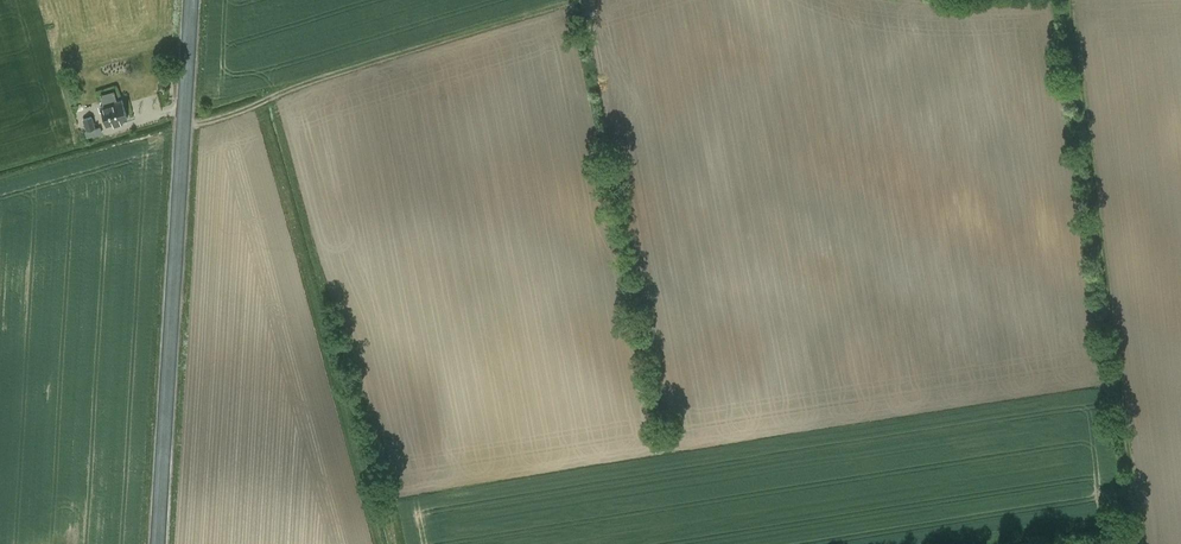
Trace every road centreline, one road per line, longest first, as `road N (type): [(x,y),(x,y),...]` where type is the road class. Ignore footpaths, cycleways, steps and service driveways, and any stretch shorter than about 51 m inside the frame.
road 1 (secondary): [(158,543),(191,0)]

